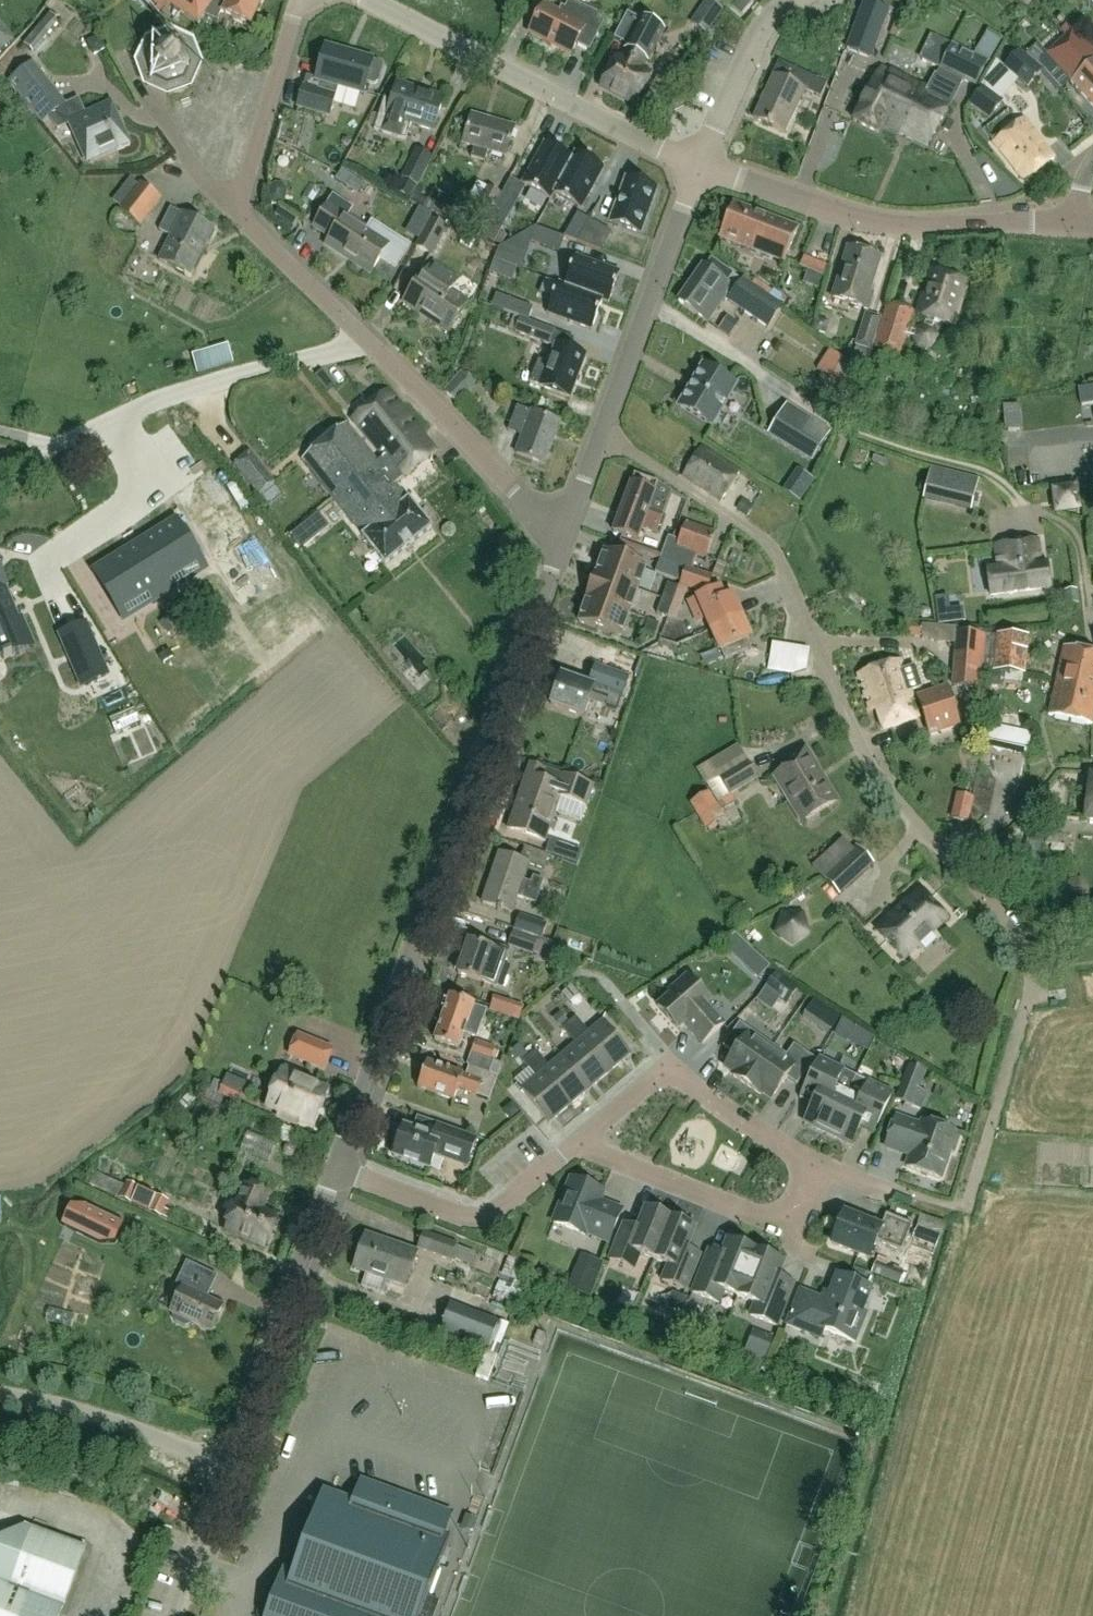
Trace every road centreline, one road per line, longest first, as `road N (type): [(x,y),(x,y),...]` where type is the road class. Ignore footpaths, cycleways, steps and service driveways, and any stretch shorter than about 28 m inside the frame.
road 1 (residential): [(966,1209),(1029,995),(1021,940),(883,780),(773,555),(749,530),(600,431)]
road 2 (tertiary): [(335,1169),(559,545)]
road 3 (residential): [(559,545),(394,365),(239,215)]
road 4 (tertiary): [(1073,226),(860,221),(700,165)]
road 5 (tertiary): [(700,165),(364,0)]
road 6 (tertiary): [(226,1467),(335,1169)]
road 7 (residential): [(819,1163),(667,1065),(577,1143)]
road 8 (residential): [(819,1163),(790,1227),(577,1143)]
road 9 (tertiary): [(600,431),(700,165)]
road 10 (residential): [(335,1169),(479,1220),(577,1143)]
road 11 (unclassified): [(0,1394),(87,1413),(226,1467)]
road 12 (residential): [(239,215),(300,0)]
road 13 (residential): [(700,165),(766,26),(794,0)]
road 14 (tertiary): [(172,1615),(226,1467)]
road 15 (residential): [(239,215),(158,113)]
road 16 (tertiary): [(559,545),(600,431)]

